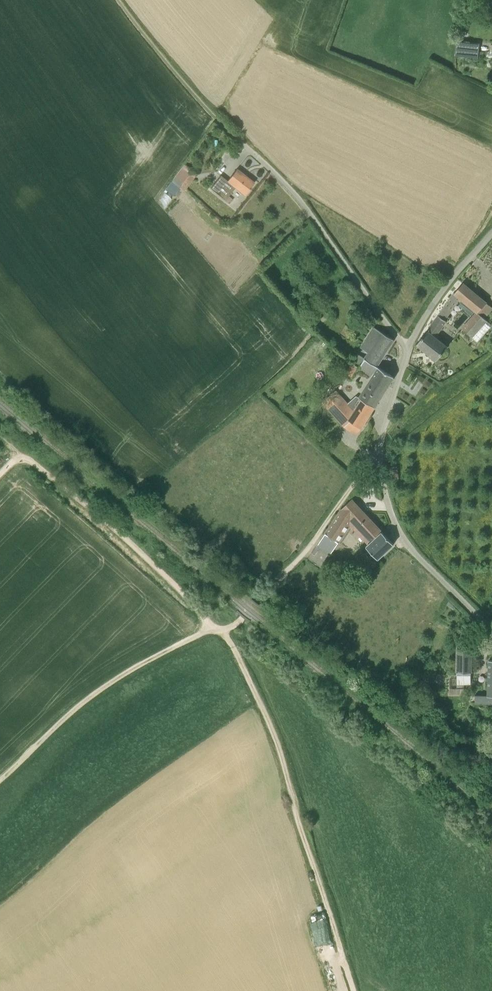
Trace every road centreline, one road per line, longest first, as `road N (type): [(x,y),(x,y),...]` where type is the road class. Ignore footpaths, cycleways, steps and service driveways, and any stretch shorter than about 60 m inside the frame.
road 1 (track): [(354,990),(277,740),(232,643),(218,629),(111,681),(0,778)]
road 2 (track): [(379,462),(369,463),(297,561),(240,620),(218,629),(22,454)]
road 3 (unclassified): [(405,358),(294,192),(189,88),(118,0)]
road 4 (unclassified): [(405,358),(383,432),(384,493),(404,540),(491,629)]
road 5 (unclassified): [(491,232),(434,302),(405,358)]

